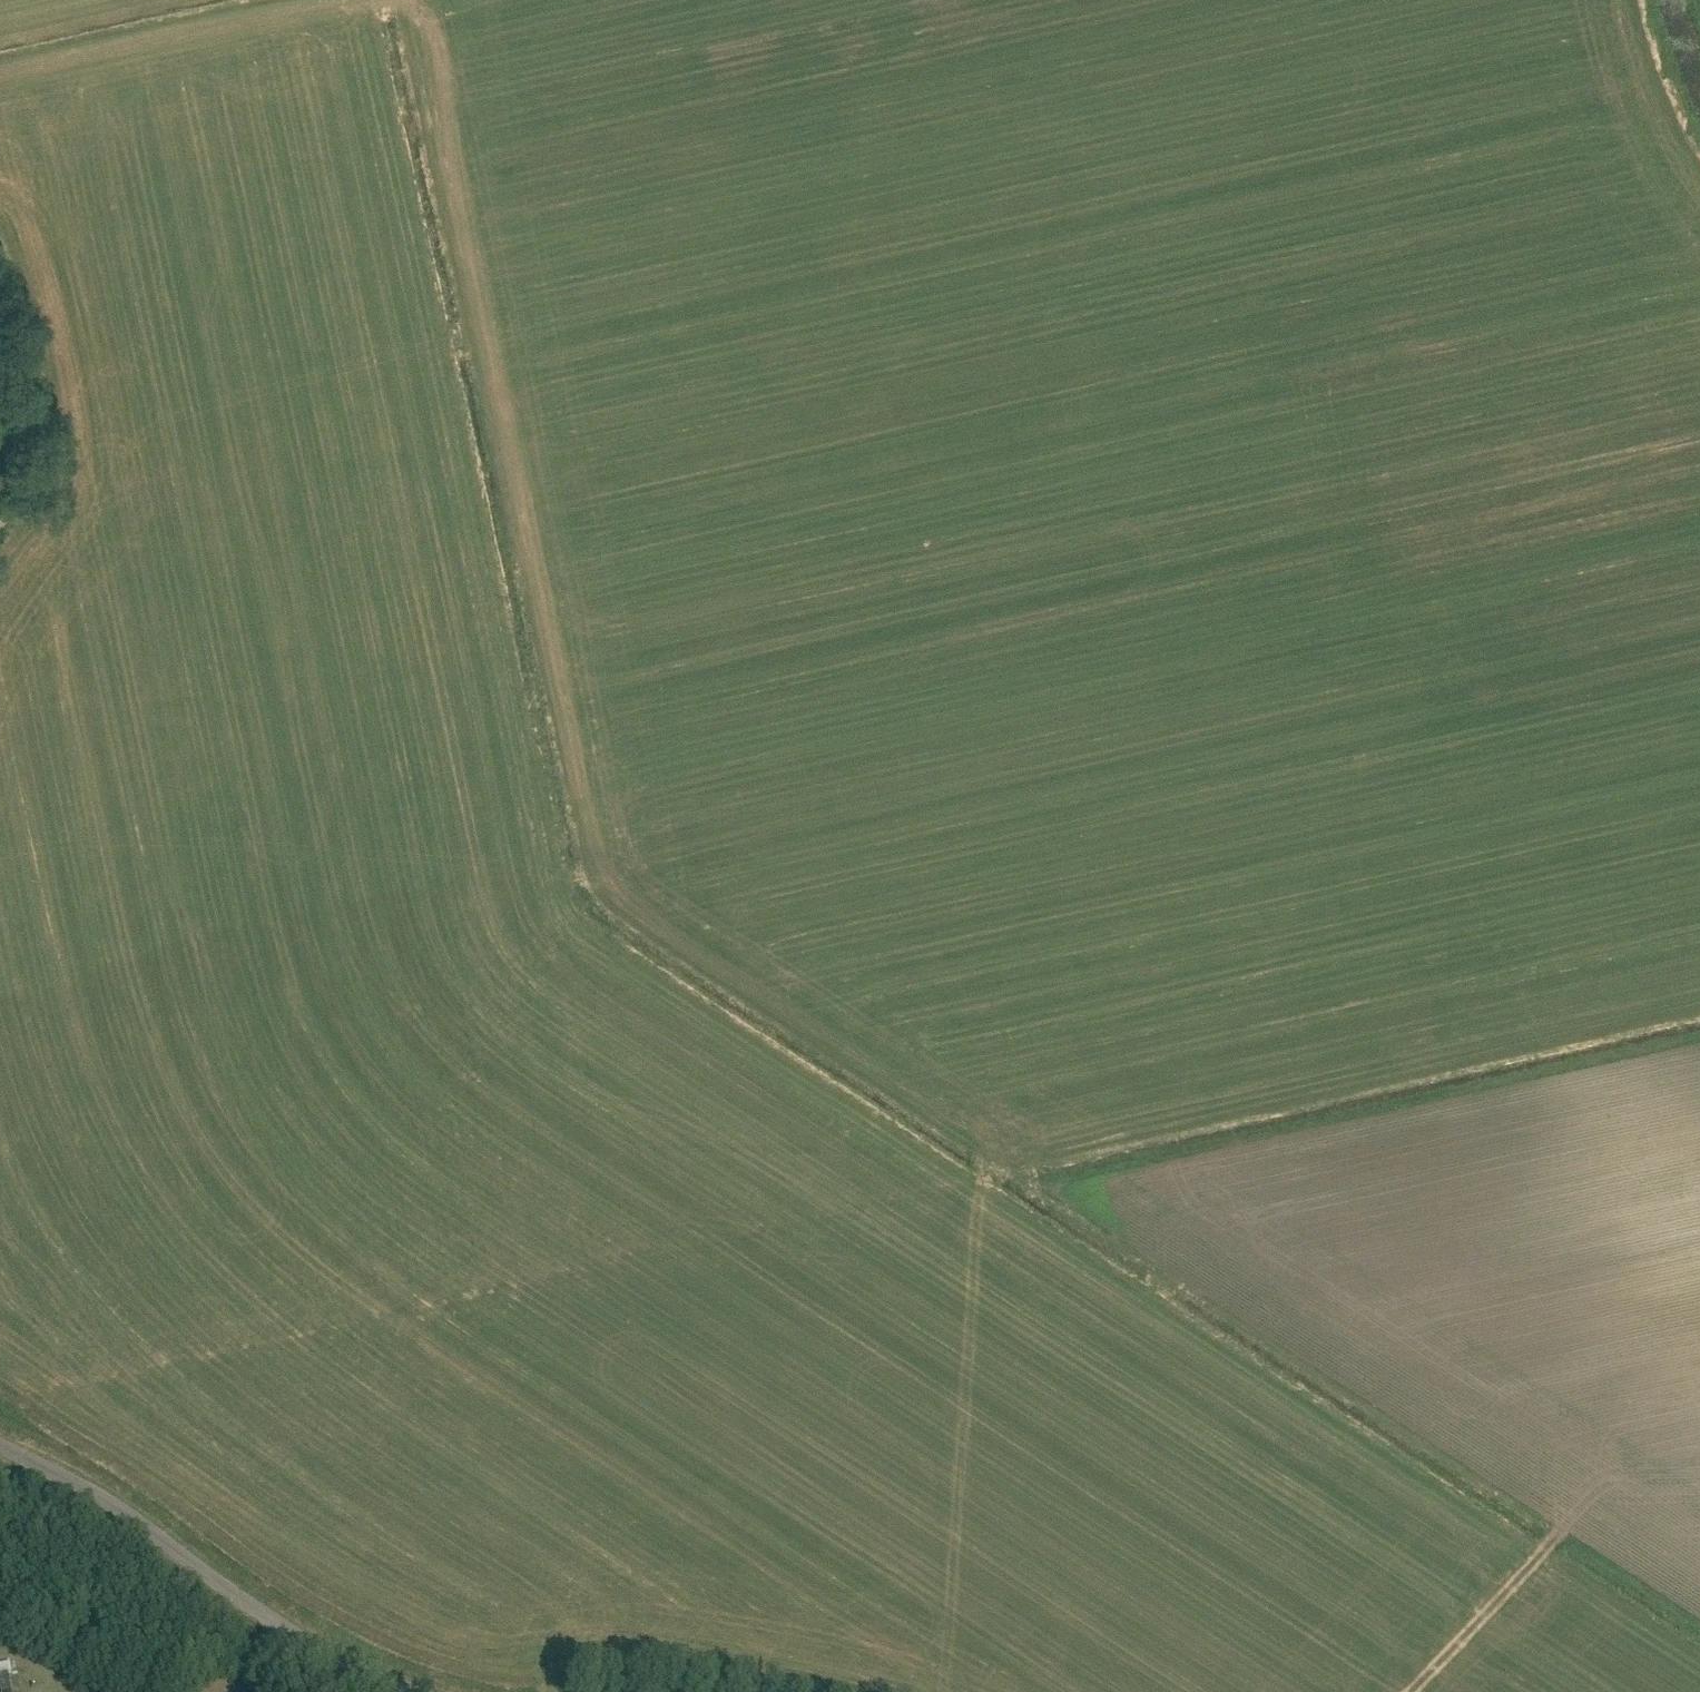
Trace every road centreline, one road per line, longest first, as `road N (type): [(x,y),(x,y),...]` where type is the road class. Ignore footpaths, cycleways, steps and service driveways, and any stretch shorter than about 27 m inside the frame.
road 1 (unclassified): [(418,1691),(285,1629),(126,1513),(0,1445)]

